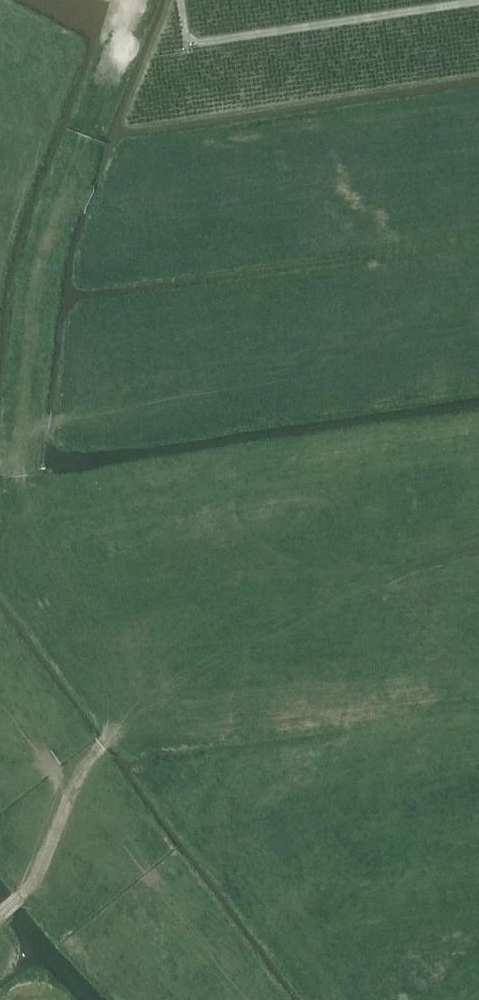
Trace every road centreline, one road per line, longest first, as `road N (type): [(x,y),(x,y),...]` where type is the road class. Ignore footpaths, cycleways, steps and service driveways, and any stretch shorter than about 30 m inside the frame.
road 1 (track): [(23,477),(31,338),(47,249),(139,0)]

